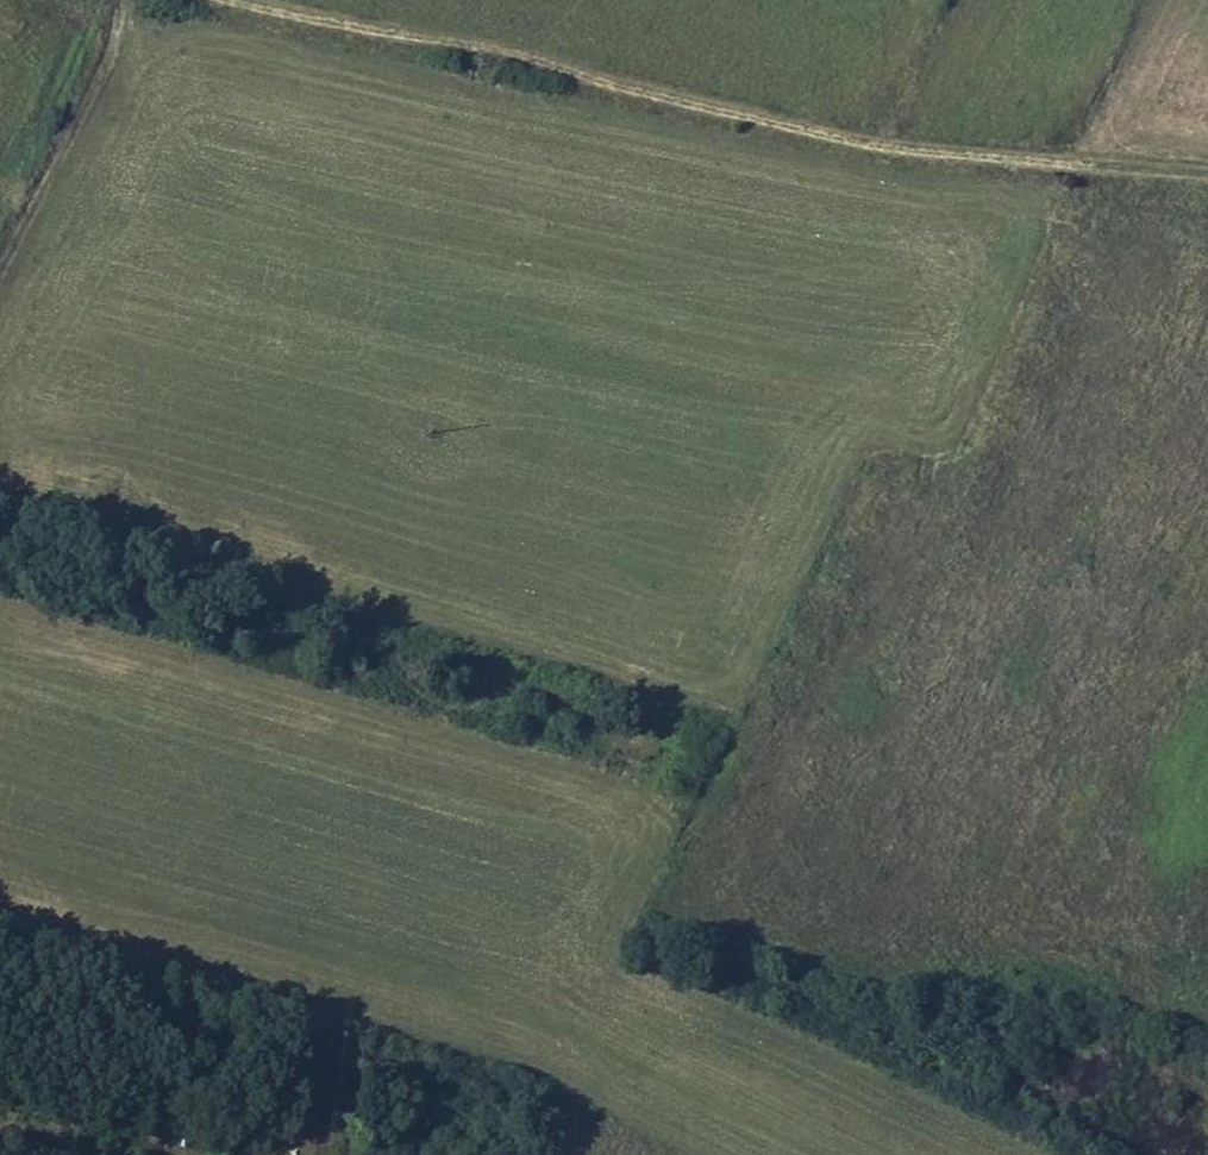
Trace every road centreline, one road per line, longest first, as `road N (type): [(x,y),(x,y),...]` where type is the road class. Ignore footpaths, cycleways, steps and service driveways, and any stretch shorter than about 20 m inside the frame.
road 1 (track): [(0,241),(115,0)]

